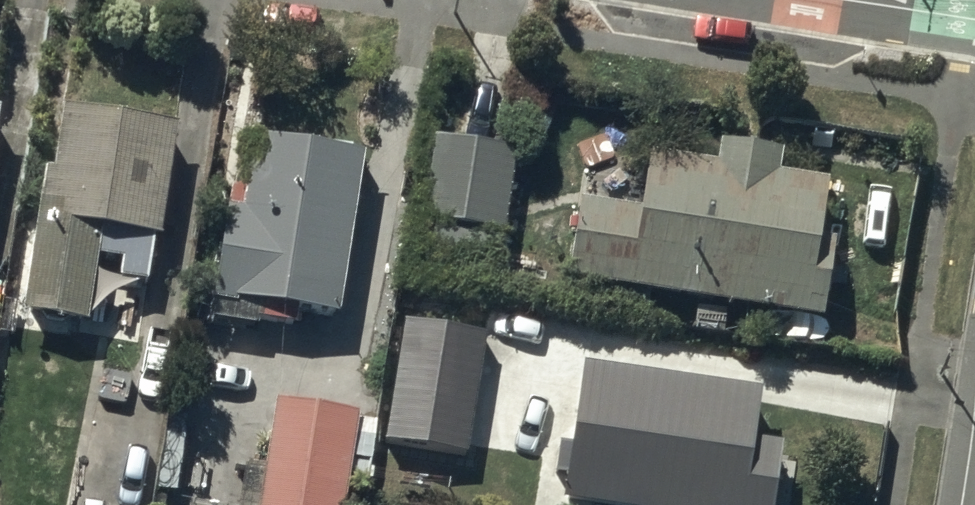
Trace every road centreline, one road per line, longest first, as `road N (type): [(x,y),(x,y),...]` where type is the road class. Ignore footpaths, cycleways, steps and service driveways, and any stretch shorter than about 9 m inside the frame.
road 1 (residential): [(855,0),(974,19)]

